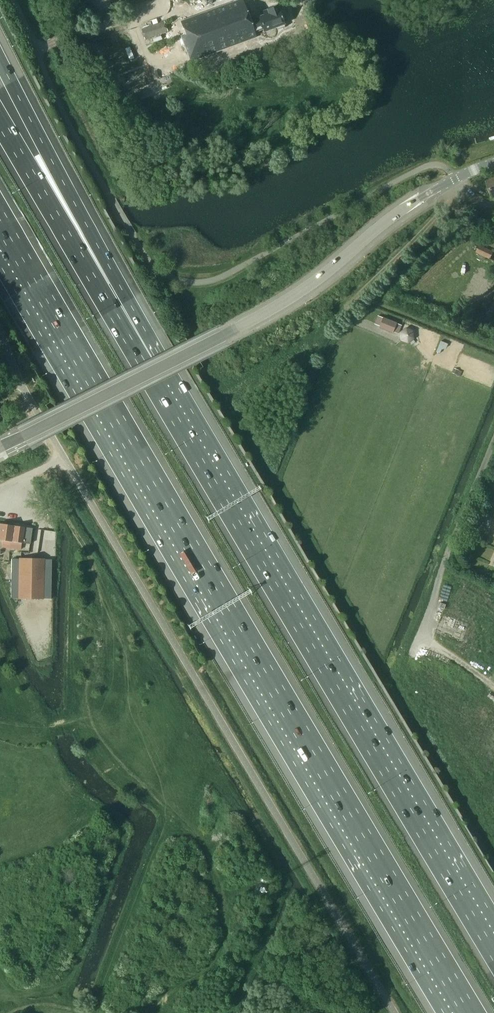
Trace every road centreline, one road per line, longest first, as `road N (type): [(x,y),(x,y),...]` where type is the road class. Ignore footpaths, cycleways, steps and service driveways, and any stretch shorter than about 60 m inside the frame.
road 1 (motorway): [(0,227),(471,1012)]
road 2 (motorway): [(493,936),(156,373)]
road 3 (tertiary): [(0,447),(263,314),(402,208),(493,162)]
road 4 (motorway): [(156,373),(0,56)]
road 5 (motorway): [(156,373),(0,111)]
road 6 (track): [(458,191),(344,311)]

